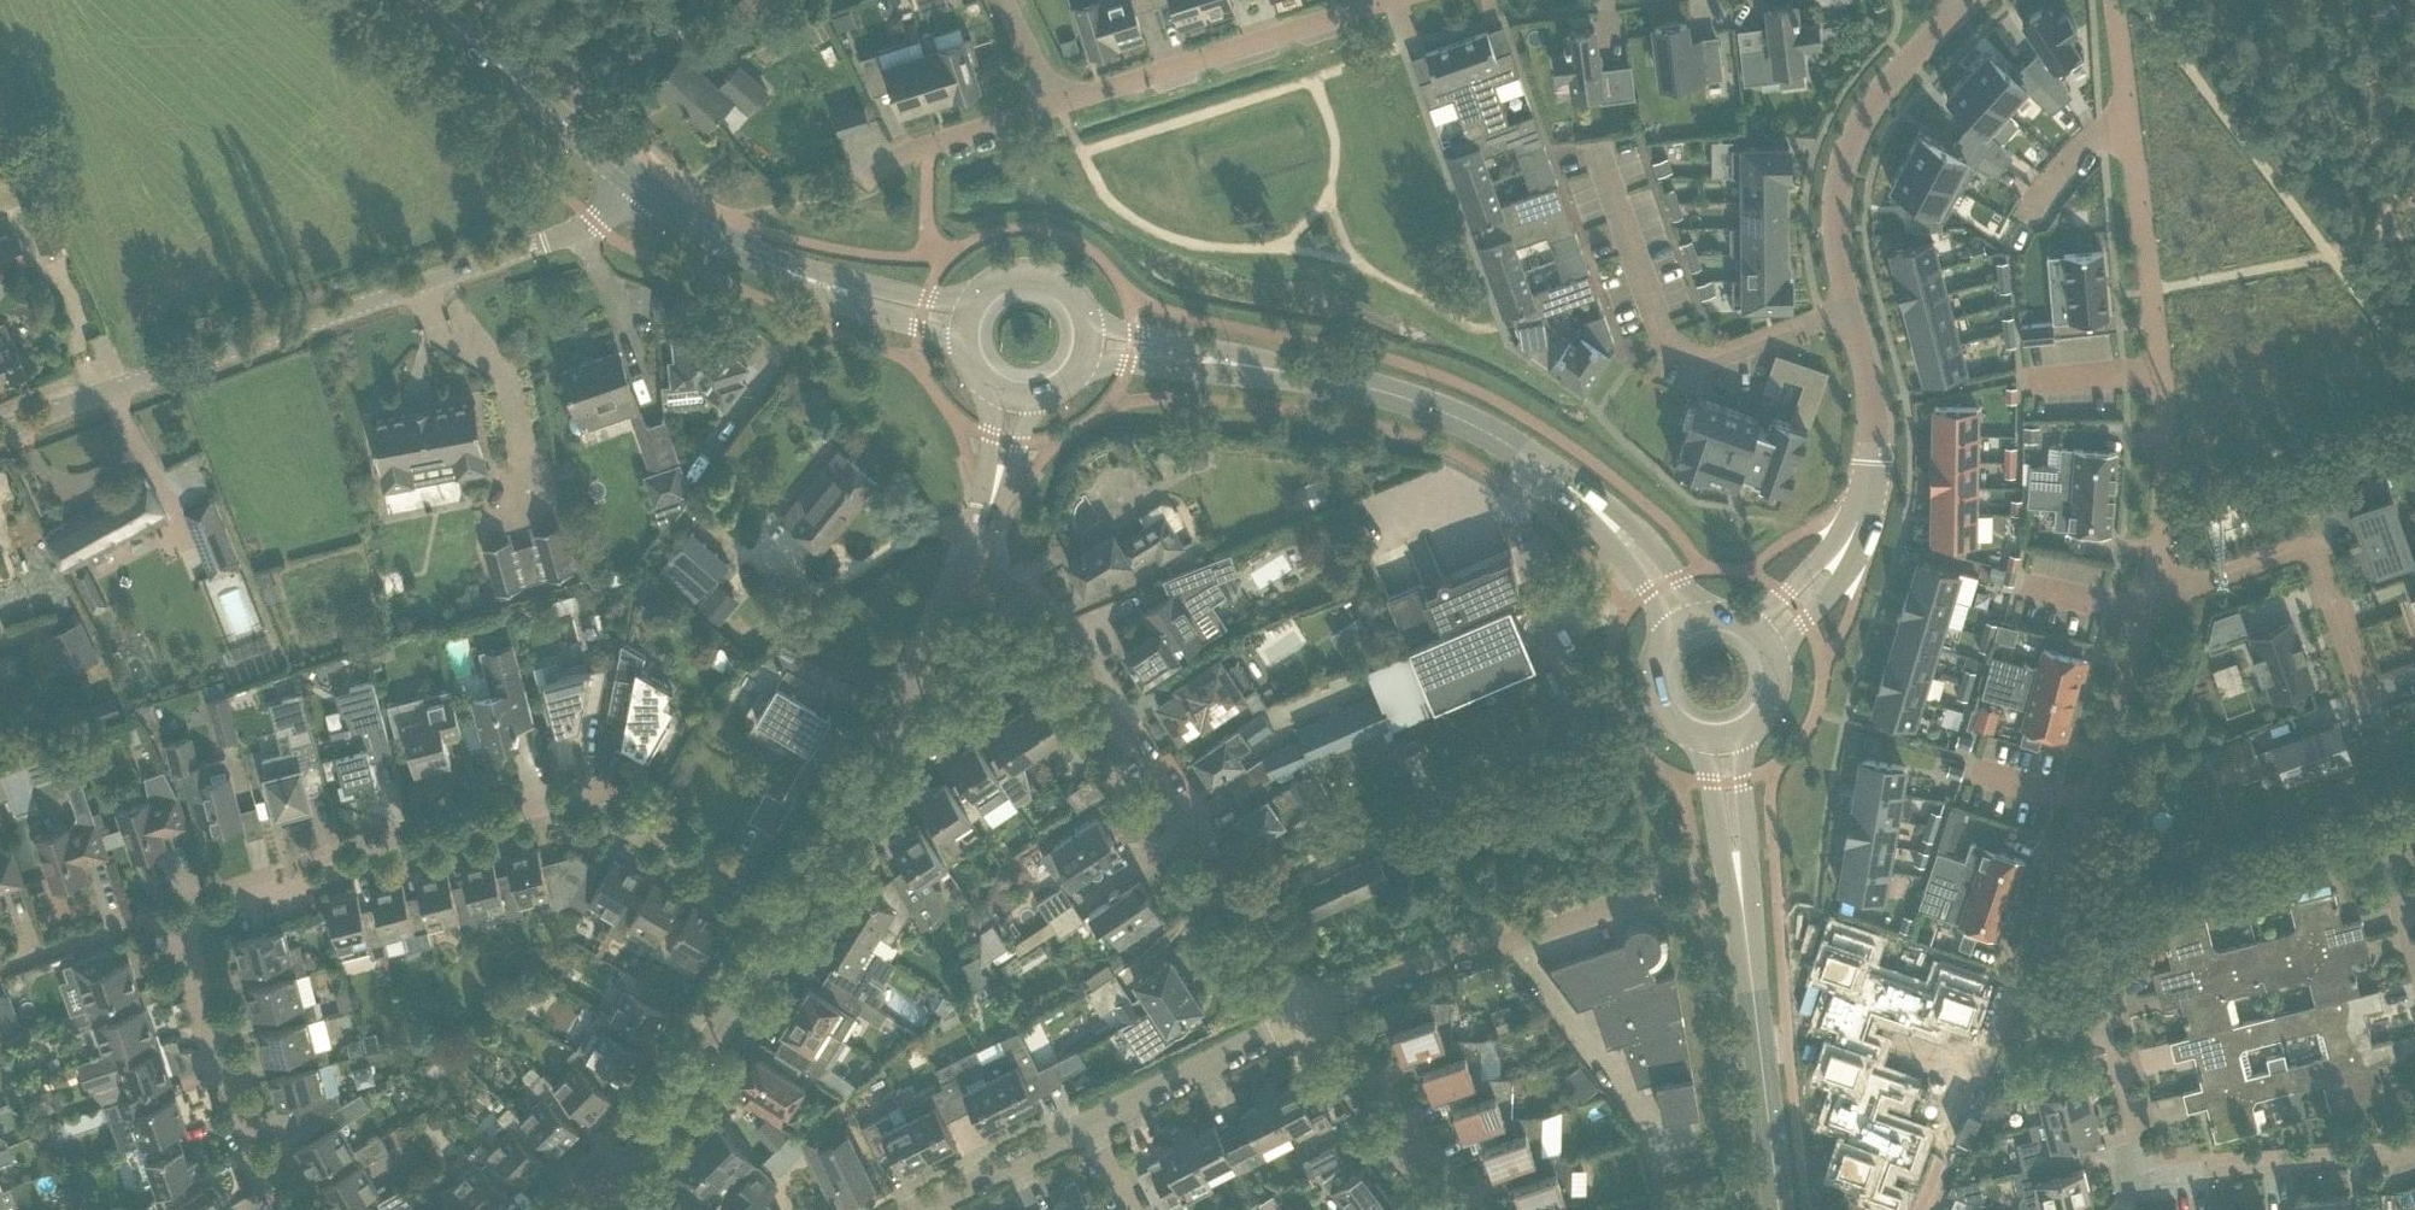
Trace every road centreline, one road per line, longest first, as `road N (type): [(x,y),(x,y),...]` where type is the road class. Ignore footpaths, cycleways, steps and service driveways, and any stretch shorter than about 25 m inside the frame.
road 1 (unclassified): [(0,438),(116,388),(594,225),(645,194)]
road 2 (residential): [(161,917),(587,798),(633,808),(798,905)]
road 3 (residential): [(1918,1209),(1960,1131),(2106,750),(2147,596)]
road 4 (residential): [(2147,596),(2164,468),(2163,373),(2112,0)]
road 5 (residential): [(973,564),(1045,615),(1306,1011)]
road 6 (residential): [(2414,1146),(2163,1172),(2146,1161),(2094,951)]
road 7 (track): [(2414,369),(2147,9),(2125,0)]
road 8 (secondary): [(1601,515),(1489,436),(1404,401),(1230,369)]
road 9 (residential): [(798,905),(973,564)]
road 10 (residential): [(1851,307),(1835,222),(1848,146),(1892,74),(1956,2)]
road 11 (secondary): [(1778,1209),(1736,871)]
road 12 (residential): [(1053,101),(1376,0)]
road 13 (residential): [(610,1184),(798,905)]
road 14 (residential): [(2366,701),(2308,550),(2147,596)]
road 15 (residential): [(273,1209),(247,1168),(161,917)]
road 16 (secondary): [(645,194),(425,0)]
road 17 (residential): [(1306,1011),(1466,1209)]
road 18 (residential): [(1505,943),(1661,1138)]
road 19 (residential): [(1087,1124),(1306,1011)]
road 20 (residential): [(1855,533),(1877,460),(1851,307)]
road 21 (residential): [(1306,1011),(1505,943)]
road 22 (residential): [(1851,307),(1702,368),(1662,344)]
road 23 (secondary): [(824,284),(771,266),(645,194)]
road 24 (residential): [(913,1209),(1087,1124)]
road 25 (track): [(2330,253),(2151,286)]
road 26 (residential): [(0,973),(161,917)]
road 27 (residential): [(1773,659),(1844,585),(1855,533)]
road 28 (residential): [(1505,943),(1651,892)]
road 29 (secondary): [(824,284),(871,314),(963,345)]
road 30 (secondary): [(1089,326),(1067,290),(1027,275),(987,288),(972,305)]
road 31 (secondary): [(972,305),(824,284)]
road 32 (secondary): [(1230,369),(1183,347),(1089,326)]
road 33 (secondary): [(1083,368),(1230,369)]
road 34 (secondary): [(1699,618),(1656,555),(1601,515)]
road 35 (residential): [(1855,533),(1749,628)]
road 36 (secondary): [(1601,515),(1666,638)]
road 37 (secondary): [(1698,741),(1720,840),(1736,871)]
road 38 (residential): [(2414,938),(2395,868),(2394,832),(2414,814)]
road 39 (secondary): [(1736,871),(1745,833),(1738,738)]
road 40 (residential): [(929,143),(1053,101)]
road 41 (secondary): [(1666,638),(1655,656),(1653,698),(1663,717),(1698,741)]

